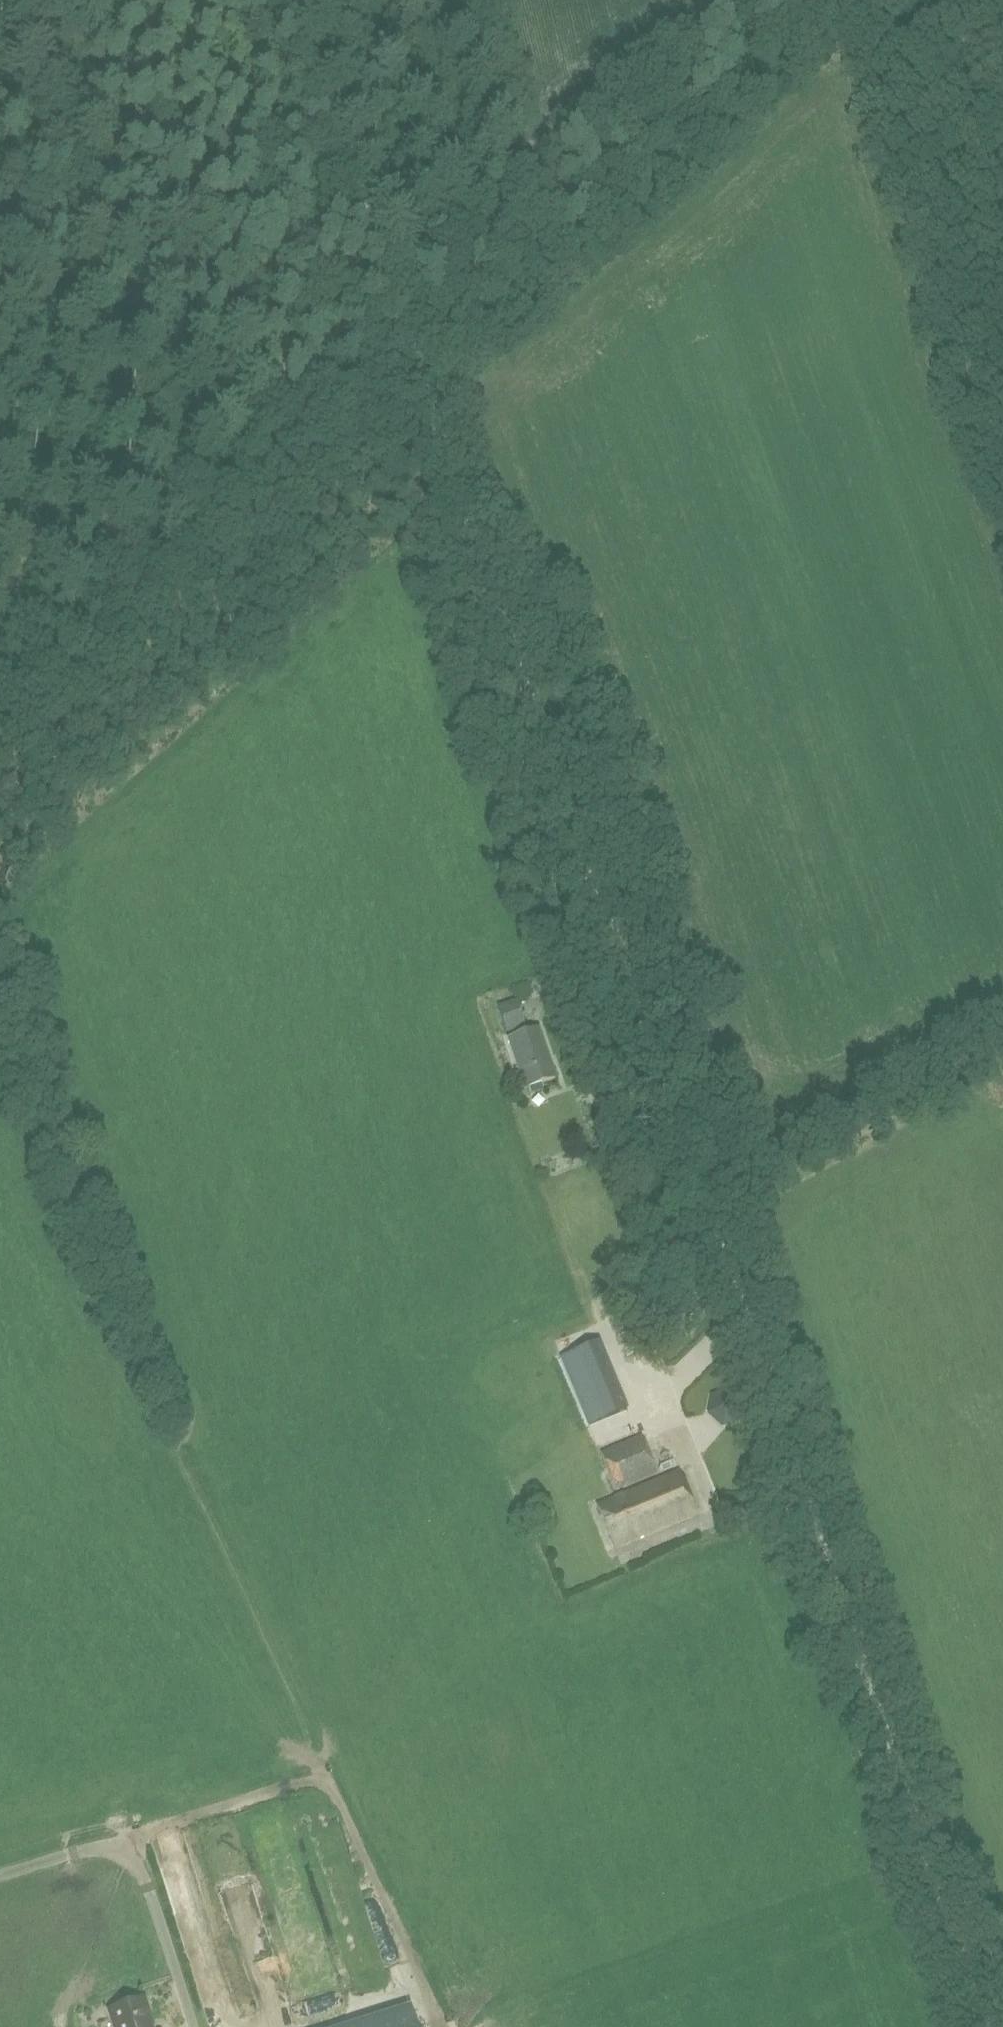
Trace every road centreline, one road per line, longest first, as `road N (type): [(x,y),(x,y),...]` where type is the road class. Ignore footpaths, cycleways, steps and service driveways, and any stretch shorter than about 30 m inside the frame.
road 1 (track): [(299,0),(991,2026)]

